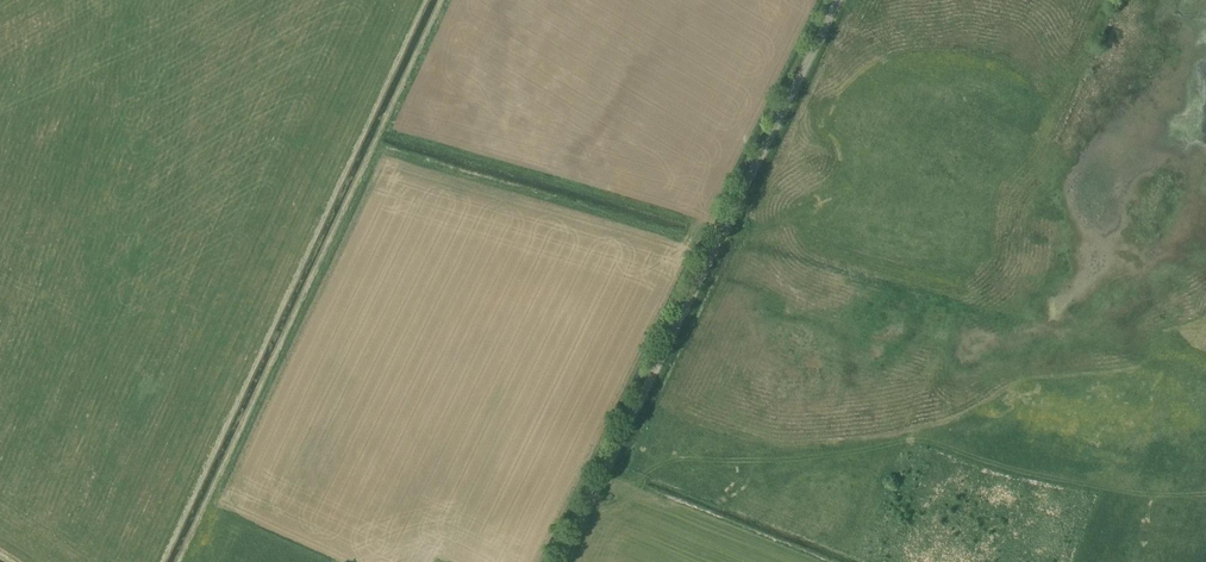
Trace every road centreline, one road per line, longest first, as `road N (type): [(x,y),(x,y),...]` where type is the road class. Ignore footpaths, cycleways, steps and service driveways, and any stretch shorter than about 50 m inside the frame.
road 1 (unclassified): [(561,561),(840,0)]

